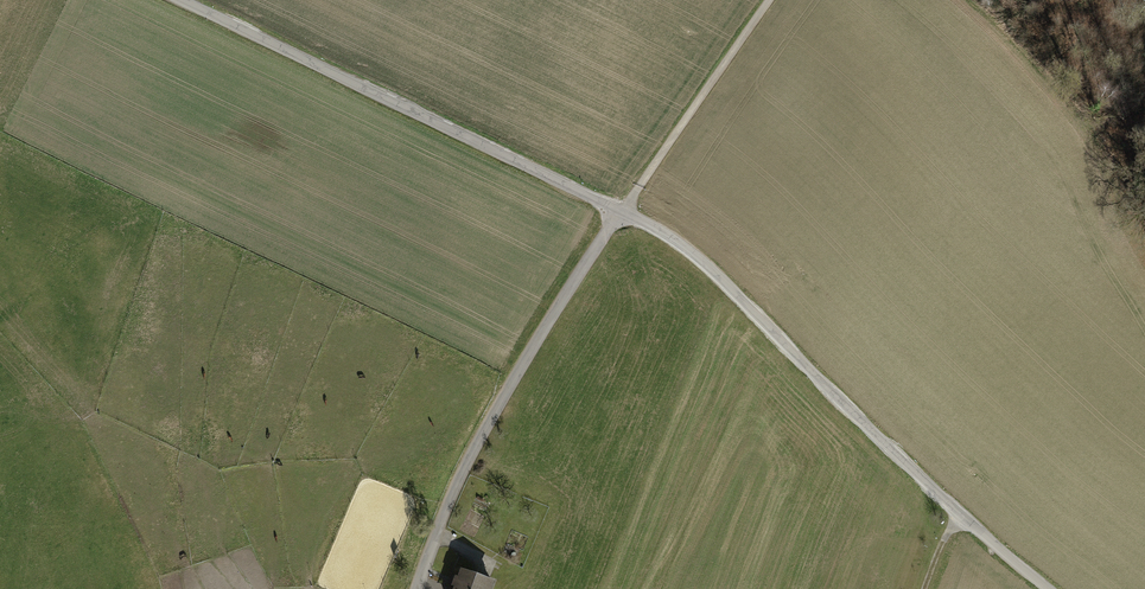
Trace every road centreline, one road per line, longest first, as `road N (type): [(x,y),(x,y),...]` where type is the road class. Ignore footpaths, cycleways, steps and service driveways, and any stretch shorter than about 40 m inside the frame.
road 1 (unclassified): [(624,209),(717,270),(959,515),(1053,588)]
road 2 (unclassified): [(184,0),(624,209)]
road 3 (unclassified): [(624,209),(575,274),(468,459),(418,588)]
road 4 (unclassified): [(767,0),(624,209)]

